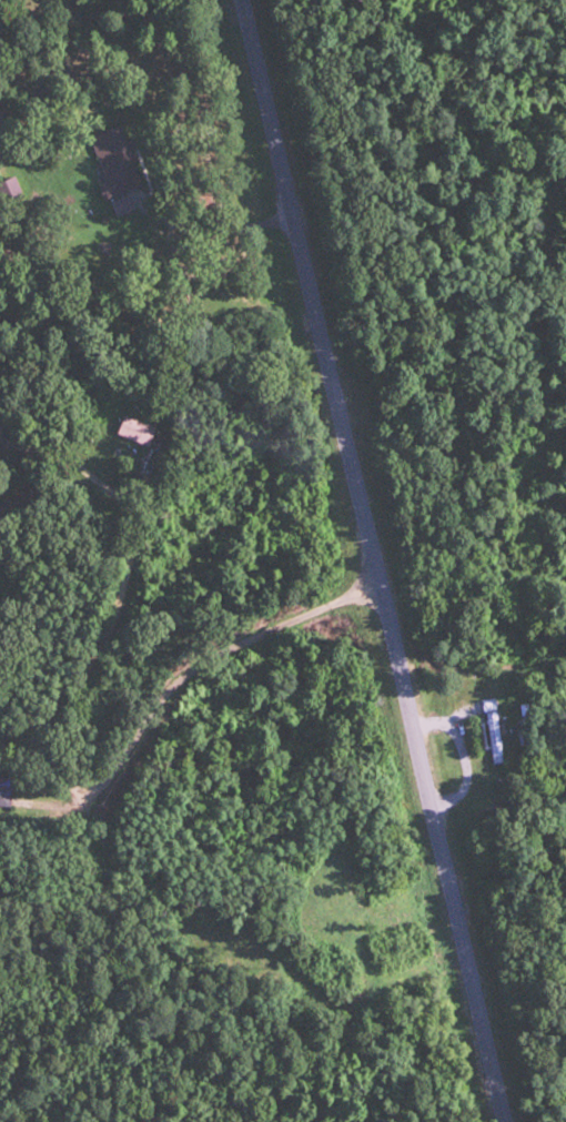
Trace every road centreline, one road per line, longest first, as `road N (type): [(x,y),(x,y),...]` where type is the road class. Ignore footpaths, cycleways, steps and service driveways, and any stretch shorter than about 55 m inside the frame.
road 1 (secondary): [(499,1121),(388,589),(239,0)]
road 2 (residential): [(388,589),(203,660),(153,649),(115,623)]
road 3 (residential): [(203,660),(101,794),(4,802)]
road 4 (residential): [(0,436),(47,449),(109,491),(127,524),(115,623)]
road 5 (residential): [(115,623),(75,711),(40,747),(0,748)]

